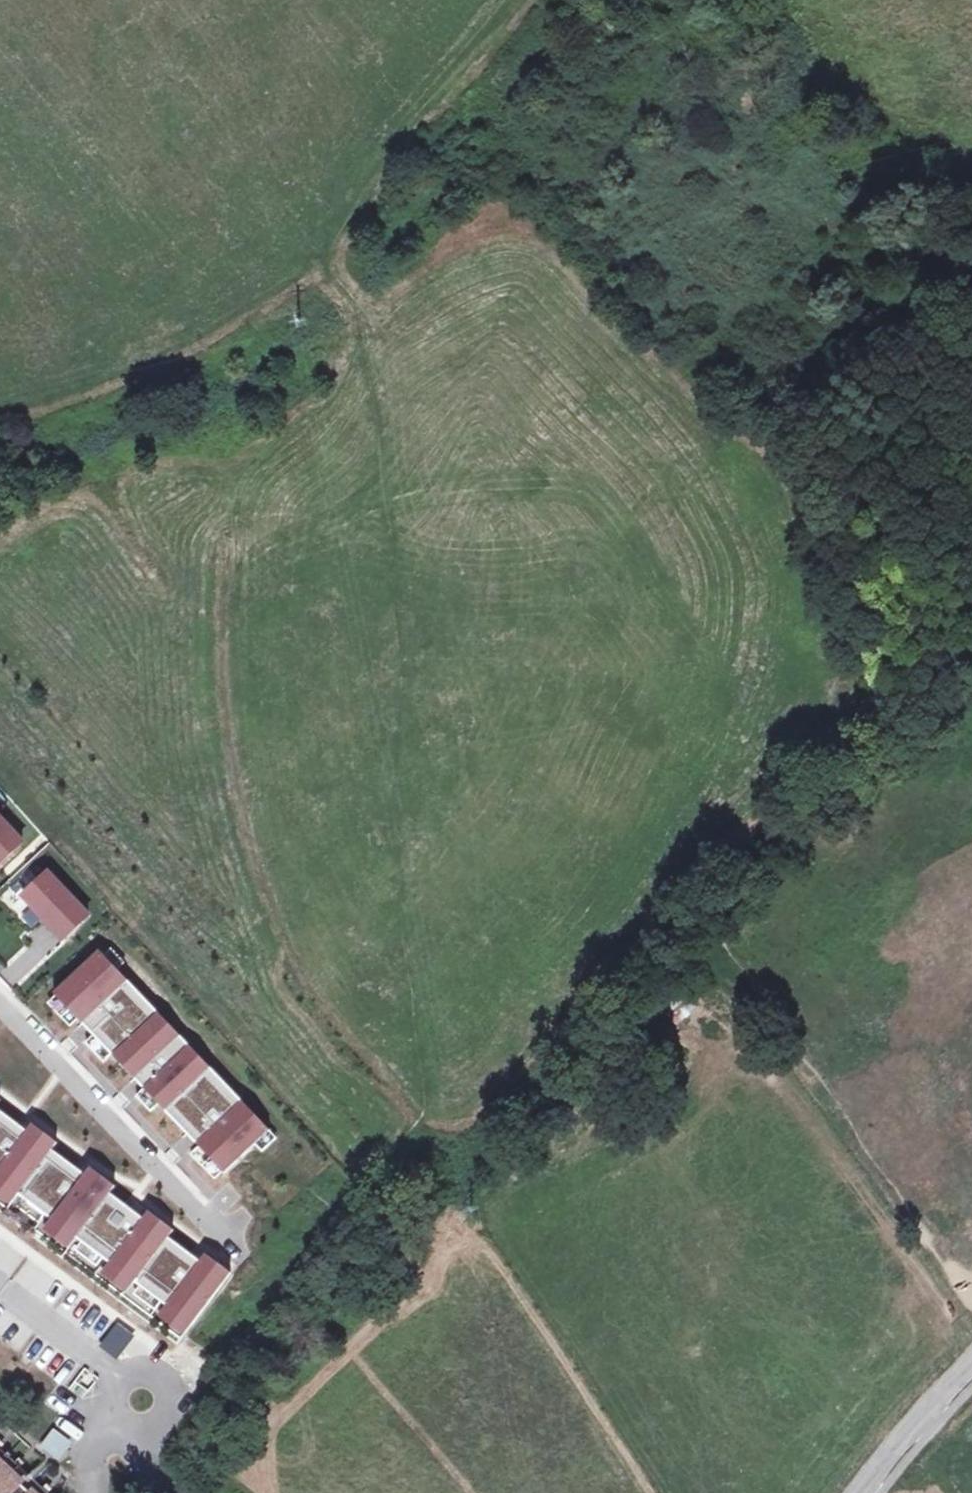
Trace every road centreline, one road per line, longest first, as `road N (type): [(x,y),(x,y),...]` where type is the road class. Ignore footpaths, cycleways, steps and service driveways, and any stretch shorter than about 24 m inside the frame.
road 1 (residential): [(0,1004),(225,1234)]
road 2 (unclassified): [(971,1364),(859,1492)]
road 3 (residential): [(119,1379),(0,1292)]

